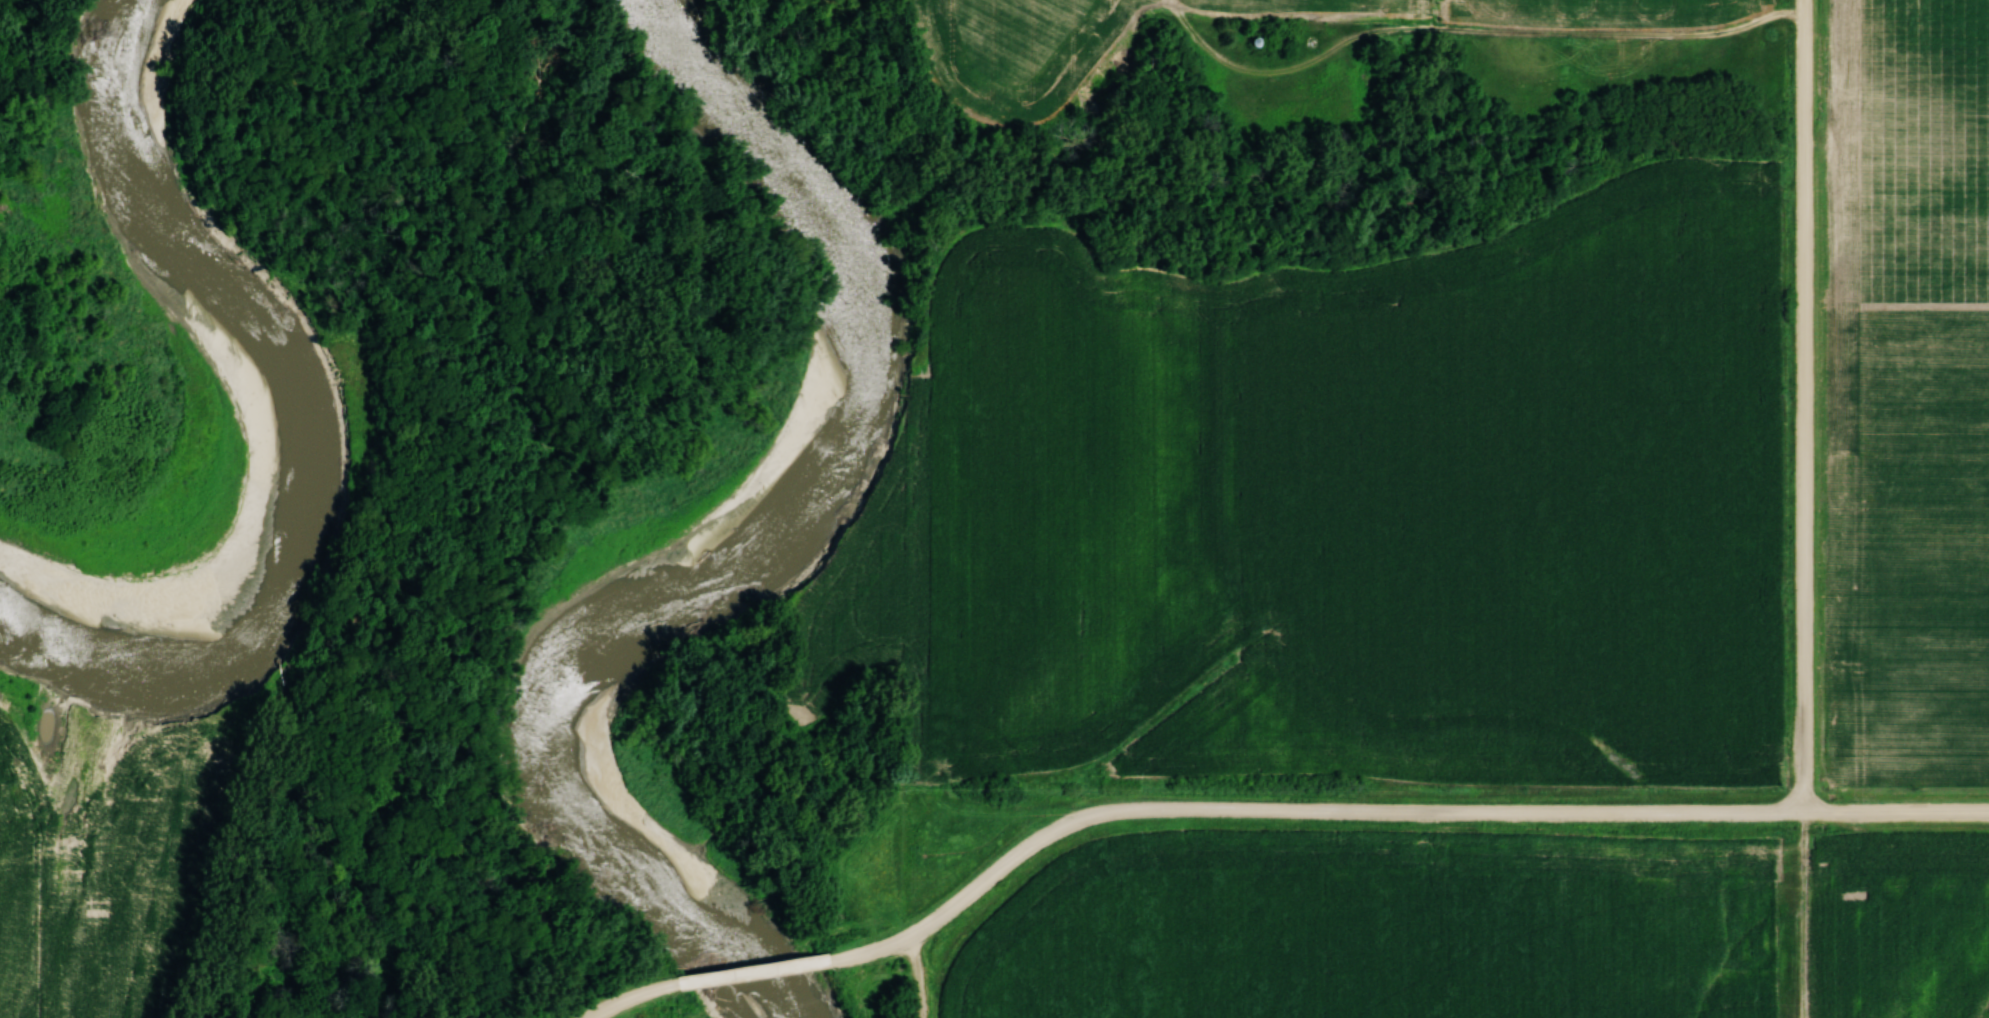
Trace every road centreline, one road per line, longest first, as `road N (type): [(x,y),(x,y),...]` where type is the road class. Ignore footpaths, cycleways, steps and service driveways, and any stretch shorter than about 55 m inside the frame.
road 1 (residential): [(1988,812),(1124,807),(1055,828),(899,940),(834,957)]
road 2 (residential): [(1803,811),(1806,0)]
road 3 (residential): [(834,957),(672,981)]

